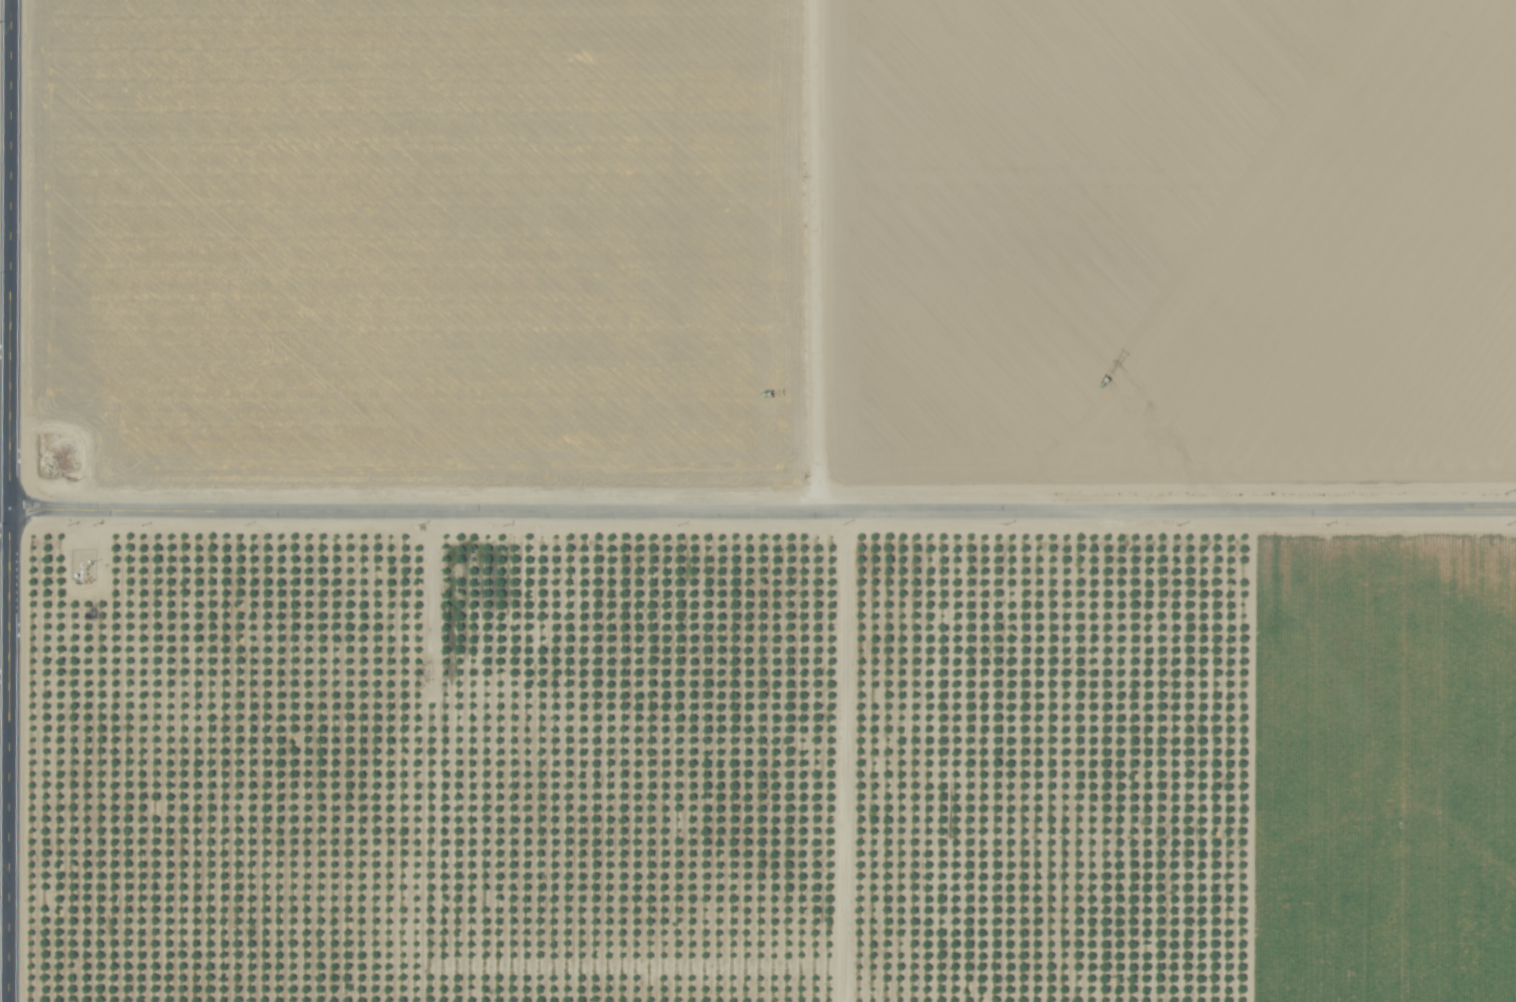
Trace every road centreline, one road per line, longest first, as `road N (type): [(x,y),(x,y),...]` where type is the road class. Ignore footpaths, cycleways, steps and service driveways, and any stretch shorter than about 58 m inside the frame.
road 1 (tertiary): [(1515,508),(11,509)]
road 2 (tertiary): [(12,0),(10,1001)]

